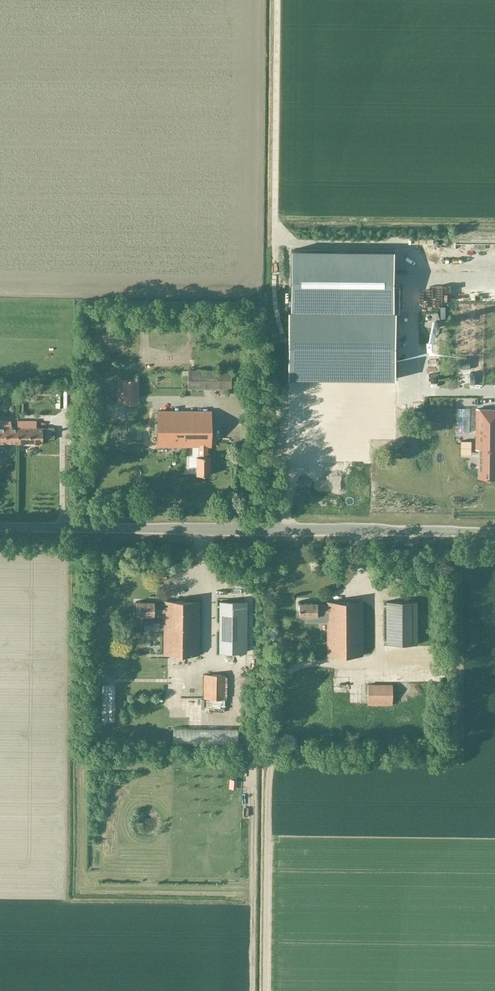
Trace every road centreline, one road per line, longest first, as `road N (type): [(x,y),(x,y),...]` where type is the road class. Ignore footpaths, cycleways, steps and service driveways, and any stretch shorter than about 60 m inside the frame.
road 1 (unclassified): [(494,533),(0,527)]

